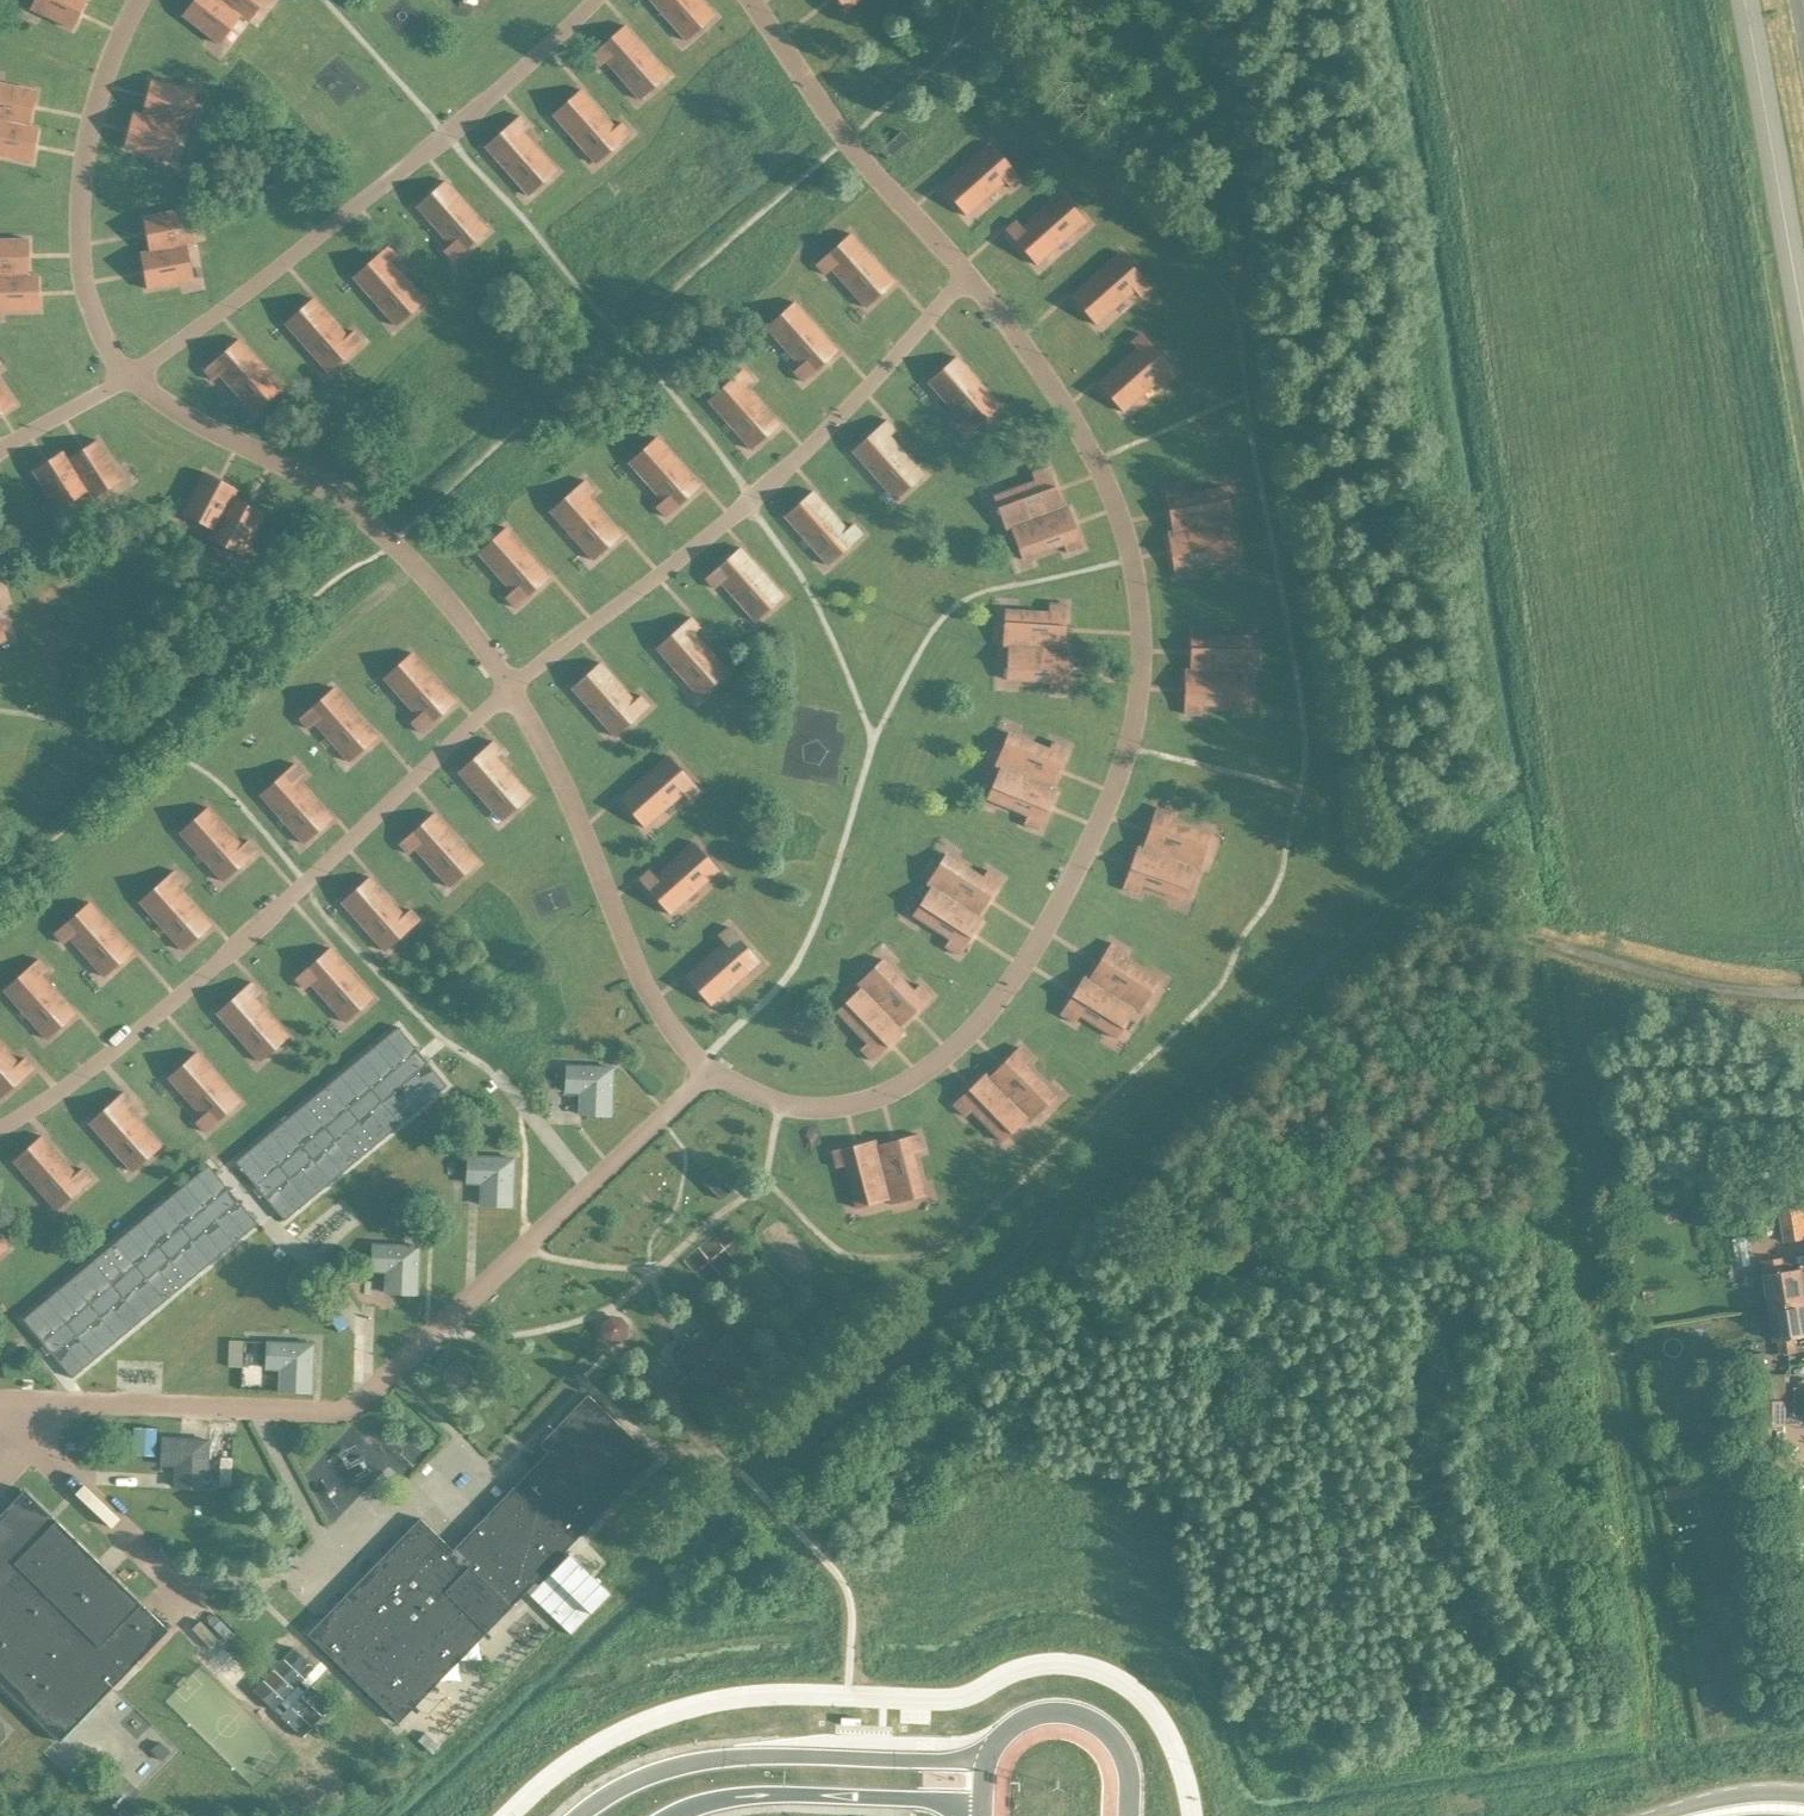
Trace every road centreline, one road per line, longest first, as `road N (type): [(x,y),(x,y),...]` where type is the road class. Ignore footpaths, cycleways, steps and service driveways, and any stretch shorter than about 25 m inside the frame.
road 1 (trunk): [(986,1754),(719,1759),(620,1788),(580,1815)]
road 2 (tertiary): [(1803,327),(1745,0)]
road 3 (trunk): [(670,1815),(767,1793),(979,1805)]
road 4 (primary): [(1127,1815),(1124,1752),(1082,1715),(1052,1710),(1013,1720),(986,1754)]
road 5 (primary): [(1803,1794),(1728,1796),(1661,1815)]

